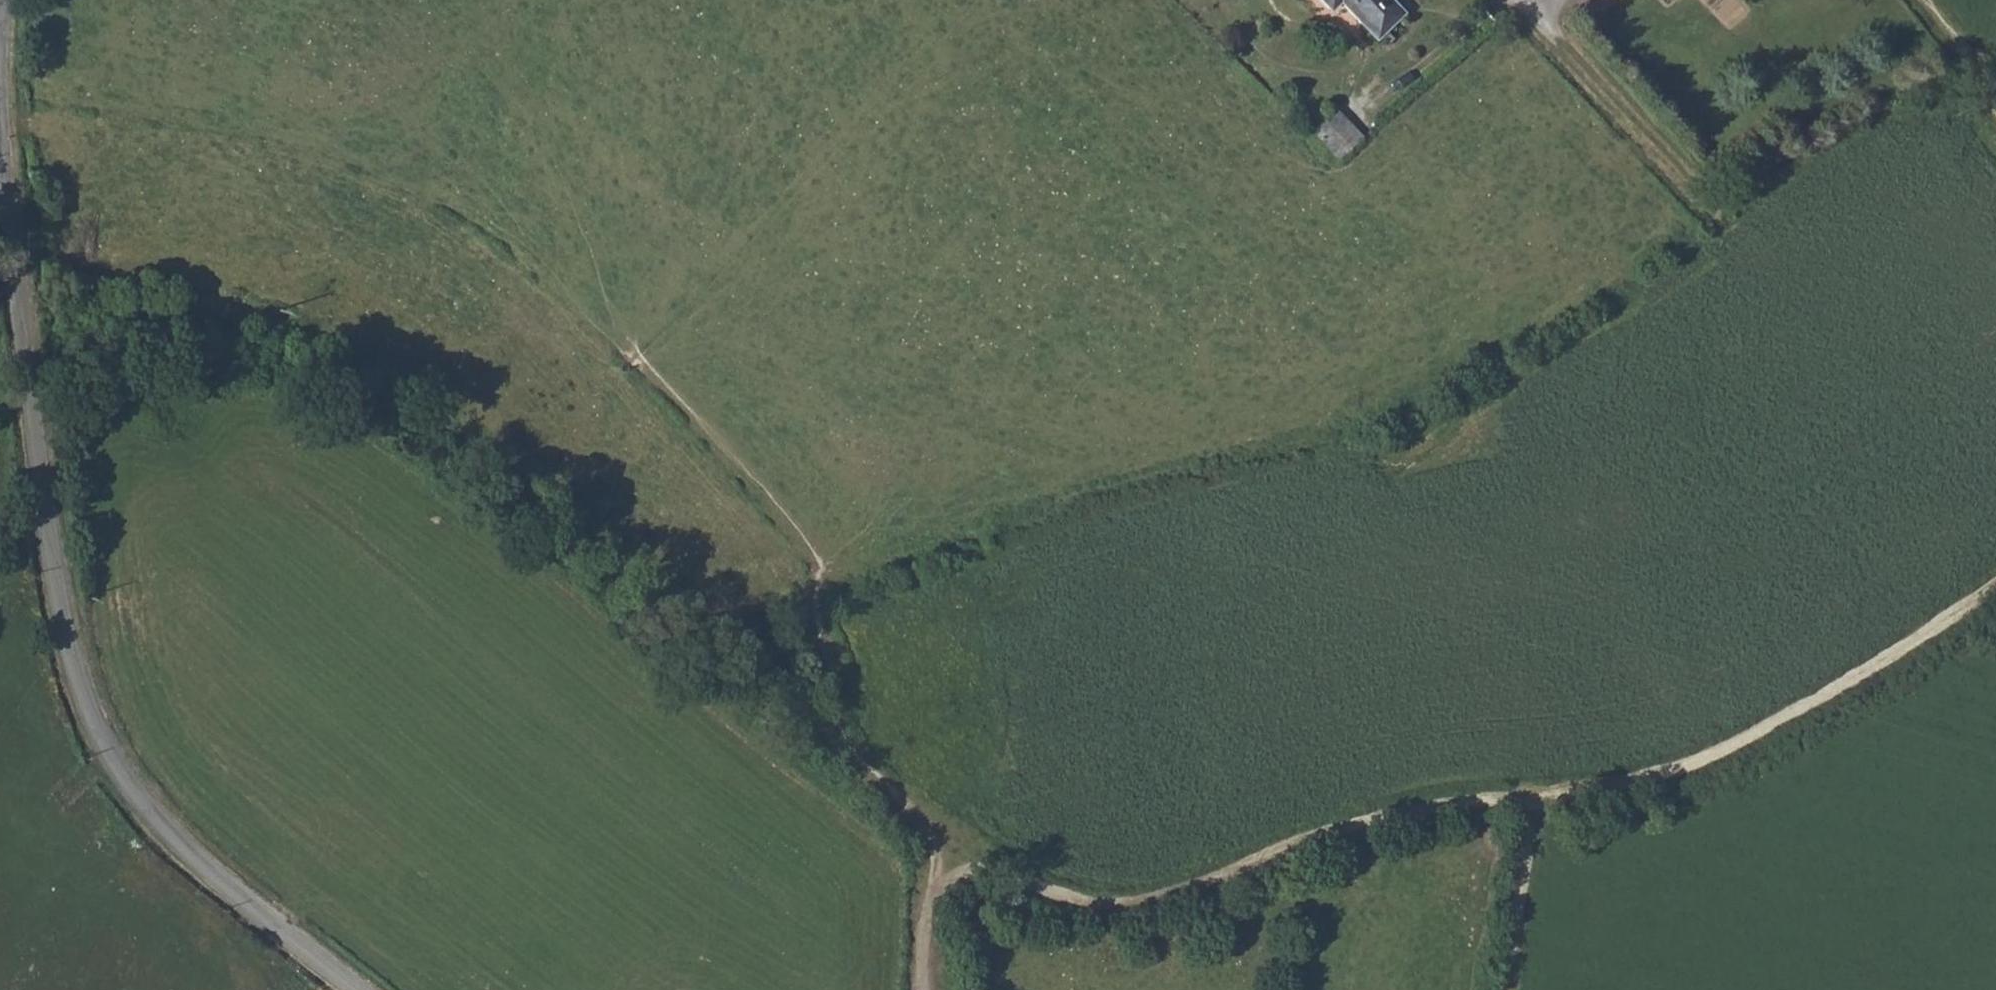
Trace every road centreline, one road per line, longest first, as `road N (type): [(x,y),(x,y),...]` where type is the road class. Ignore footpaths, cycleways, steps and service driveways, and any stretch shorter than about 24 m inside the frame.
road 1 (track): [(1995,590),(1753,737),(1656,775),(1456,798),(1274,848),(1200,888),(1079,902),(1040,890),(932,817)]
road 2 (unclassified): [(0,67),(19,314),(65,629),(84,699),(134,797),(207,871),(354,989)]
road 3 (track): [(923,989),(932,817),(711,681)]
road 4 (residential): [(1514,0),(1709,208)]
road 5 (track): [(1512,793),(1504,989)]

